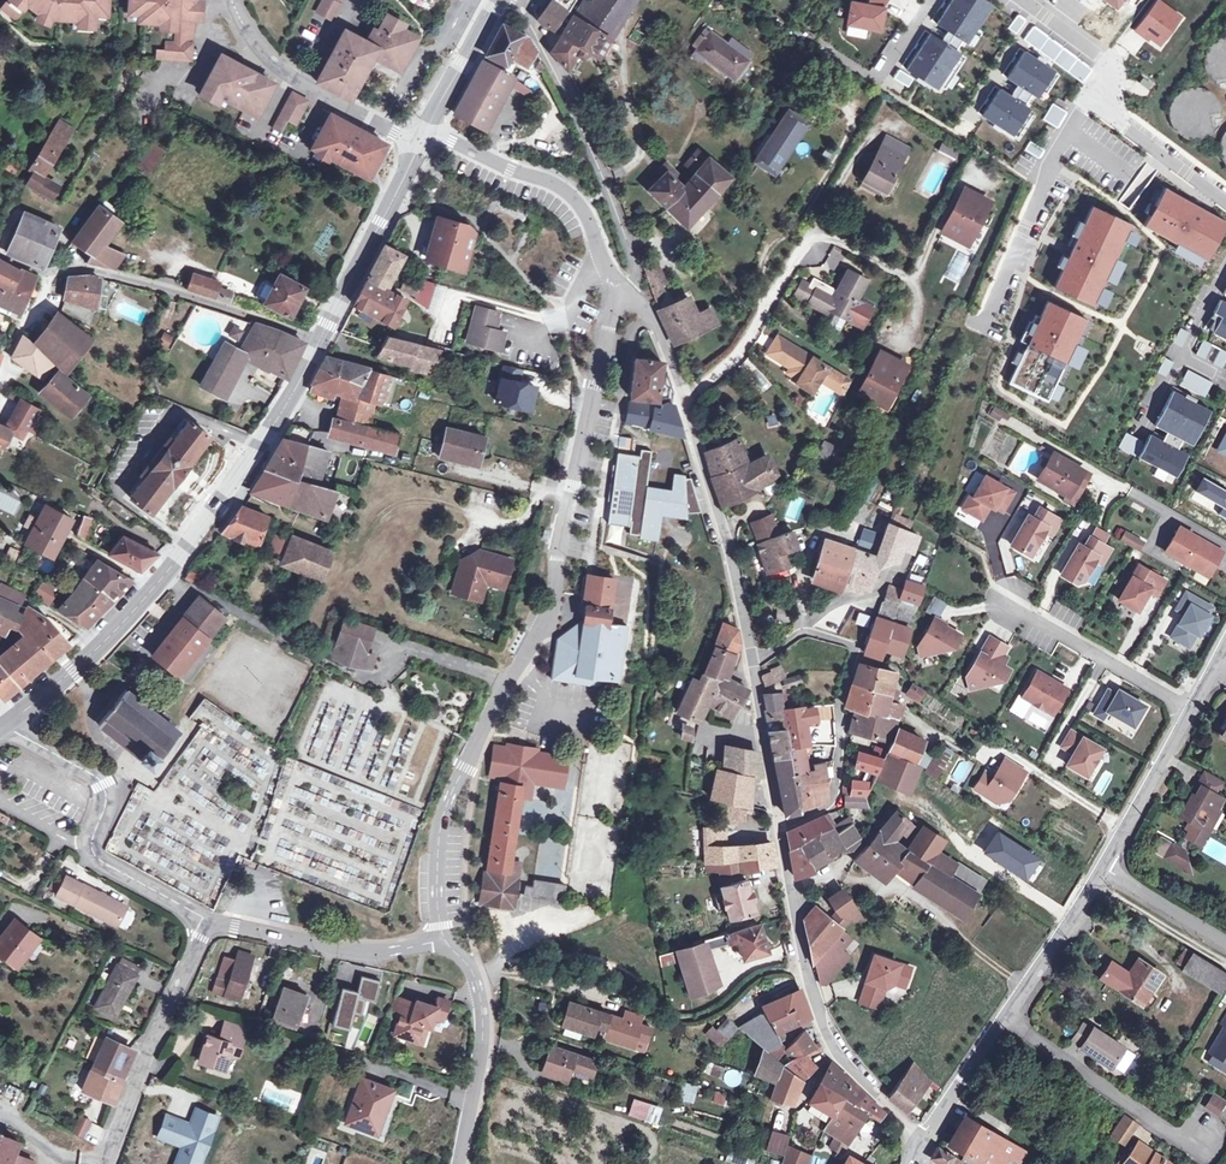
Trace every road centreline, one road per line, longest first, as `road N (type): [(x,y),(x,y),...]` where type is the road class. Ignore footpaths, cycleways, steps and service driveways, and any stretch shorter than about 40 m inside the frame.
road 1 (unclassified): [(623,299),(611,313),(594,386),(544,627),(464,767),(436,841),(444,940)]
road 2 (primary): [(9,727),(154,592),(325,343)]
road 3 (unclassified): [(777,826),(811,977),(839,1054),(925,1135)]
road 4 (residential): [(916,306),(919,287),(815,233),(738,351),(682,396)]
road 5 (residential): [(0,254),(47,272),(85,269),(203,300),(325,343)]
road 6 (residential): [(514,0),(605,179),(636,268),(623,299)]
road 7 (unclassified): [(9,727),(105,783),(92,838),(97,859),(208,919)]
road 8 (unclassified): [(682,396),(733,567),(751,661)]
road 9 (unclassified): [(429,129),(561,189),(588,217),(623,299)]
road 10 (residential): [(106,1163),(208,919)]
road 11 (residential): [(1092,95),(978,327)]
road 12 (residential): [(230,0),(253,43),(283,71),(421,145)]
road 13 (residential): [(1207,1137),(1197,1147),(1160,1134),(1004,1027)]
road 14 (unclassified): [(208,919),(338,950),(382,952),(444,940)]
road 15 (unclassified): [(444,940),(473,971),(484,1022),(457,1163)]
road 16 (primary): [(325,343),(421,145)]
road 17 (residential): [(777,826),(827,809),(834,799),(841,704),(859,648)]
road 18 (residential): [(1191,708),(1000,601)]
road 19 (residential): [(1097,867),(1004,1027)]
road 20 (residential): [(1191,708),(1097,867)]
road 21 (residential): [(1225,200),(1092,95)]
road 22 (unclassified): [(751,661),(777,826)]
road 23 (residential): [(1097,867),(1225,945)]
road 24 (primary): [(429,129),(498,0)]
road 25 (residential): [(1092,95),(1107,57),(1025,0)]
road 26 (residential): [(1004,1027),(925,1135)]

